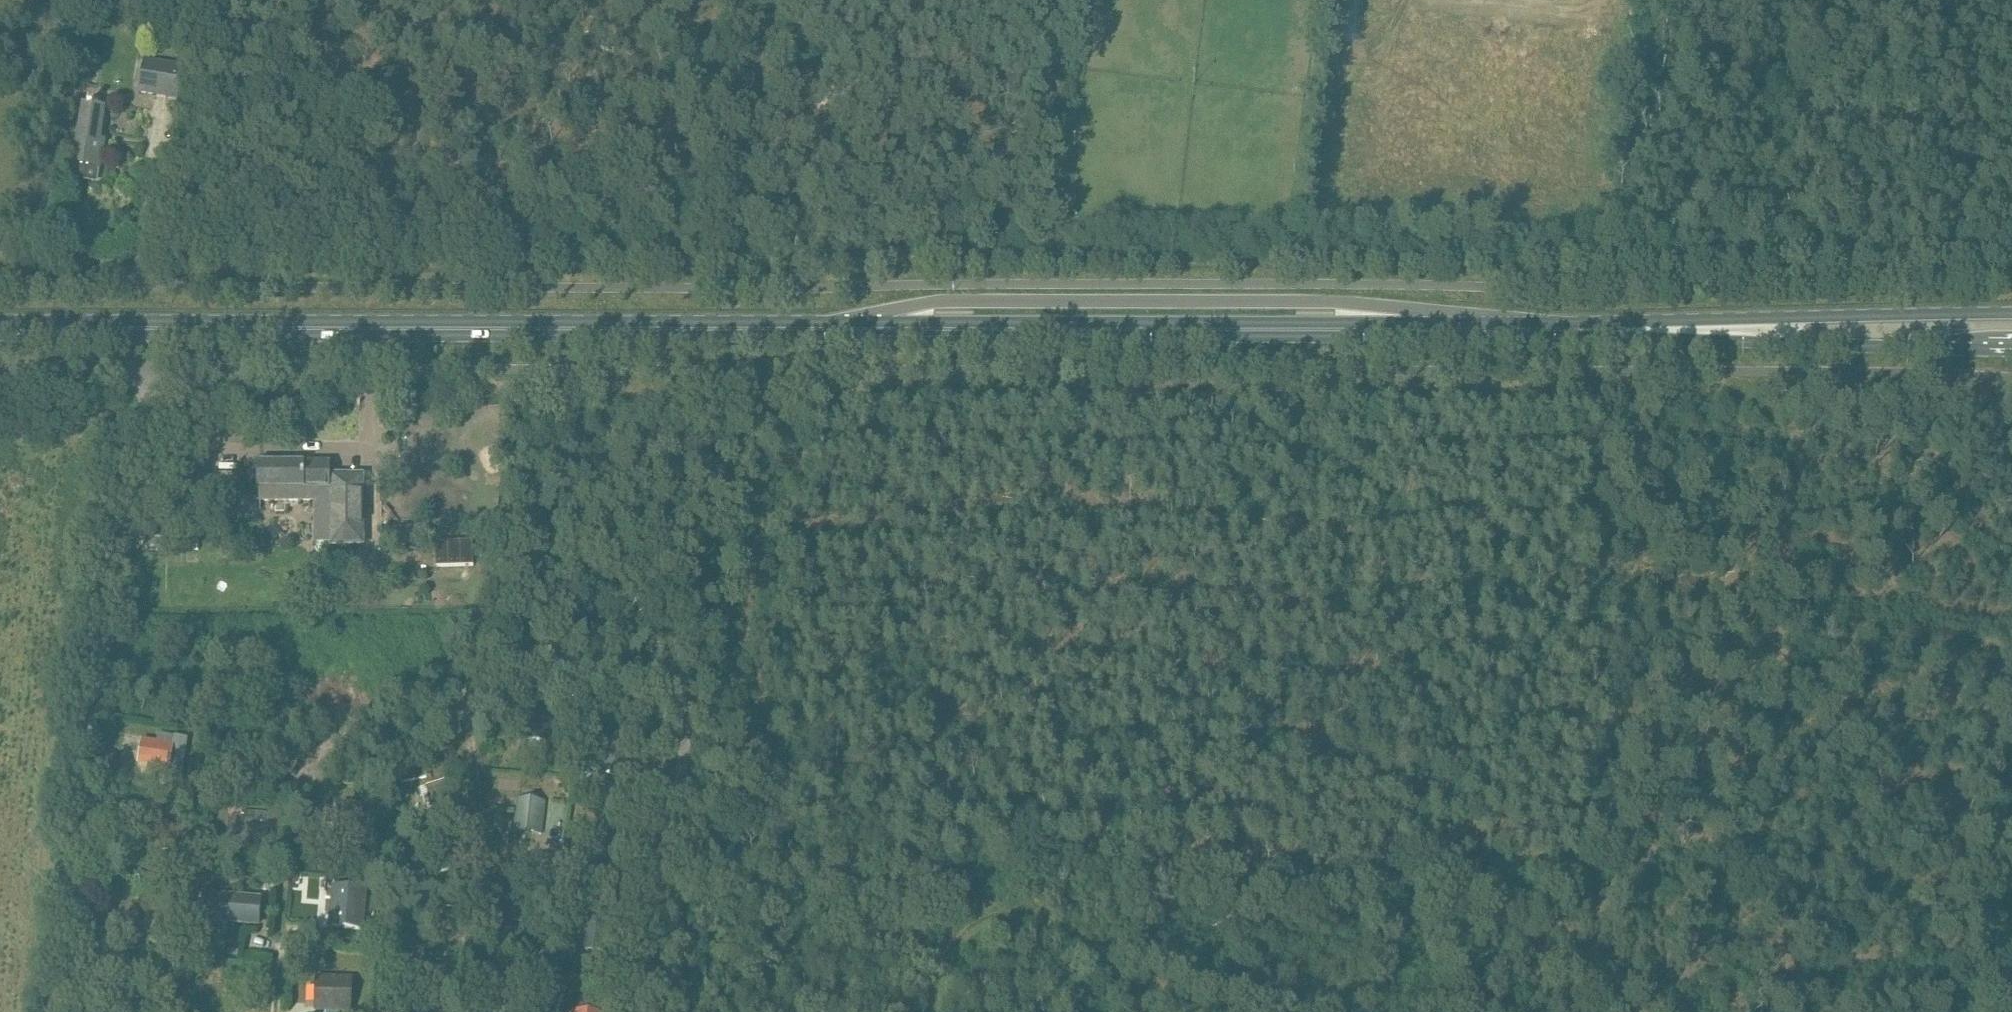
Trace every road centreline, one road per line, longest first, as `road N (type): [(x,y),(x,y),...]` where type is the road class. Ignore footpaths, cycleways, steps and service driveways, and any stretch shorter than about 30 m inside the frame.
road 1 (primary): [(0,328),(1591,329)]
road 2 (primary): [(1591,329),(2011,348)]
road 3 (primary): [(2011,314),(1591,329)]

